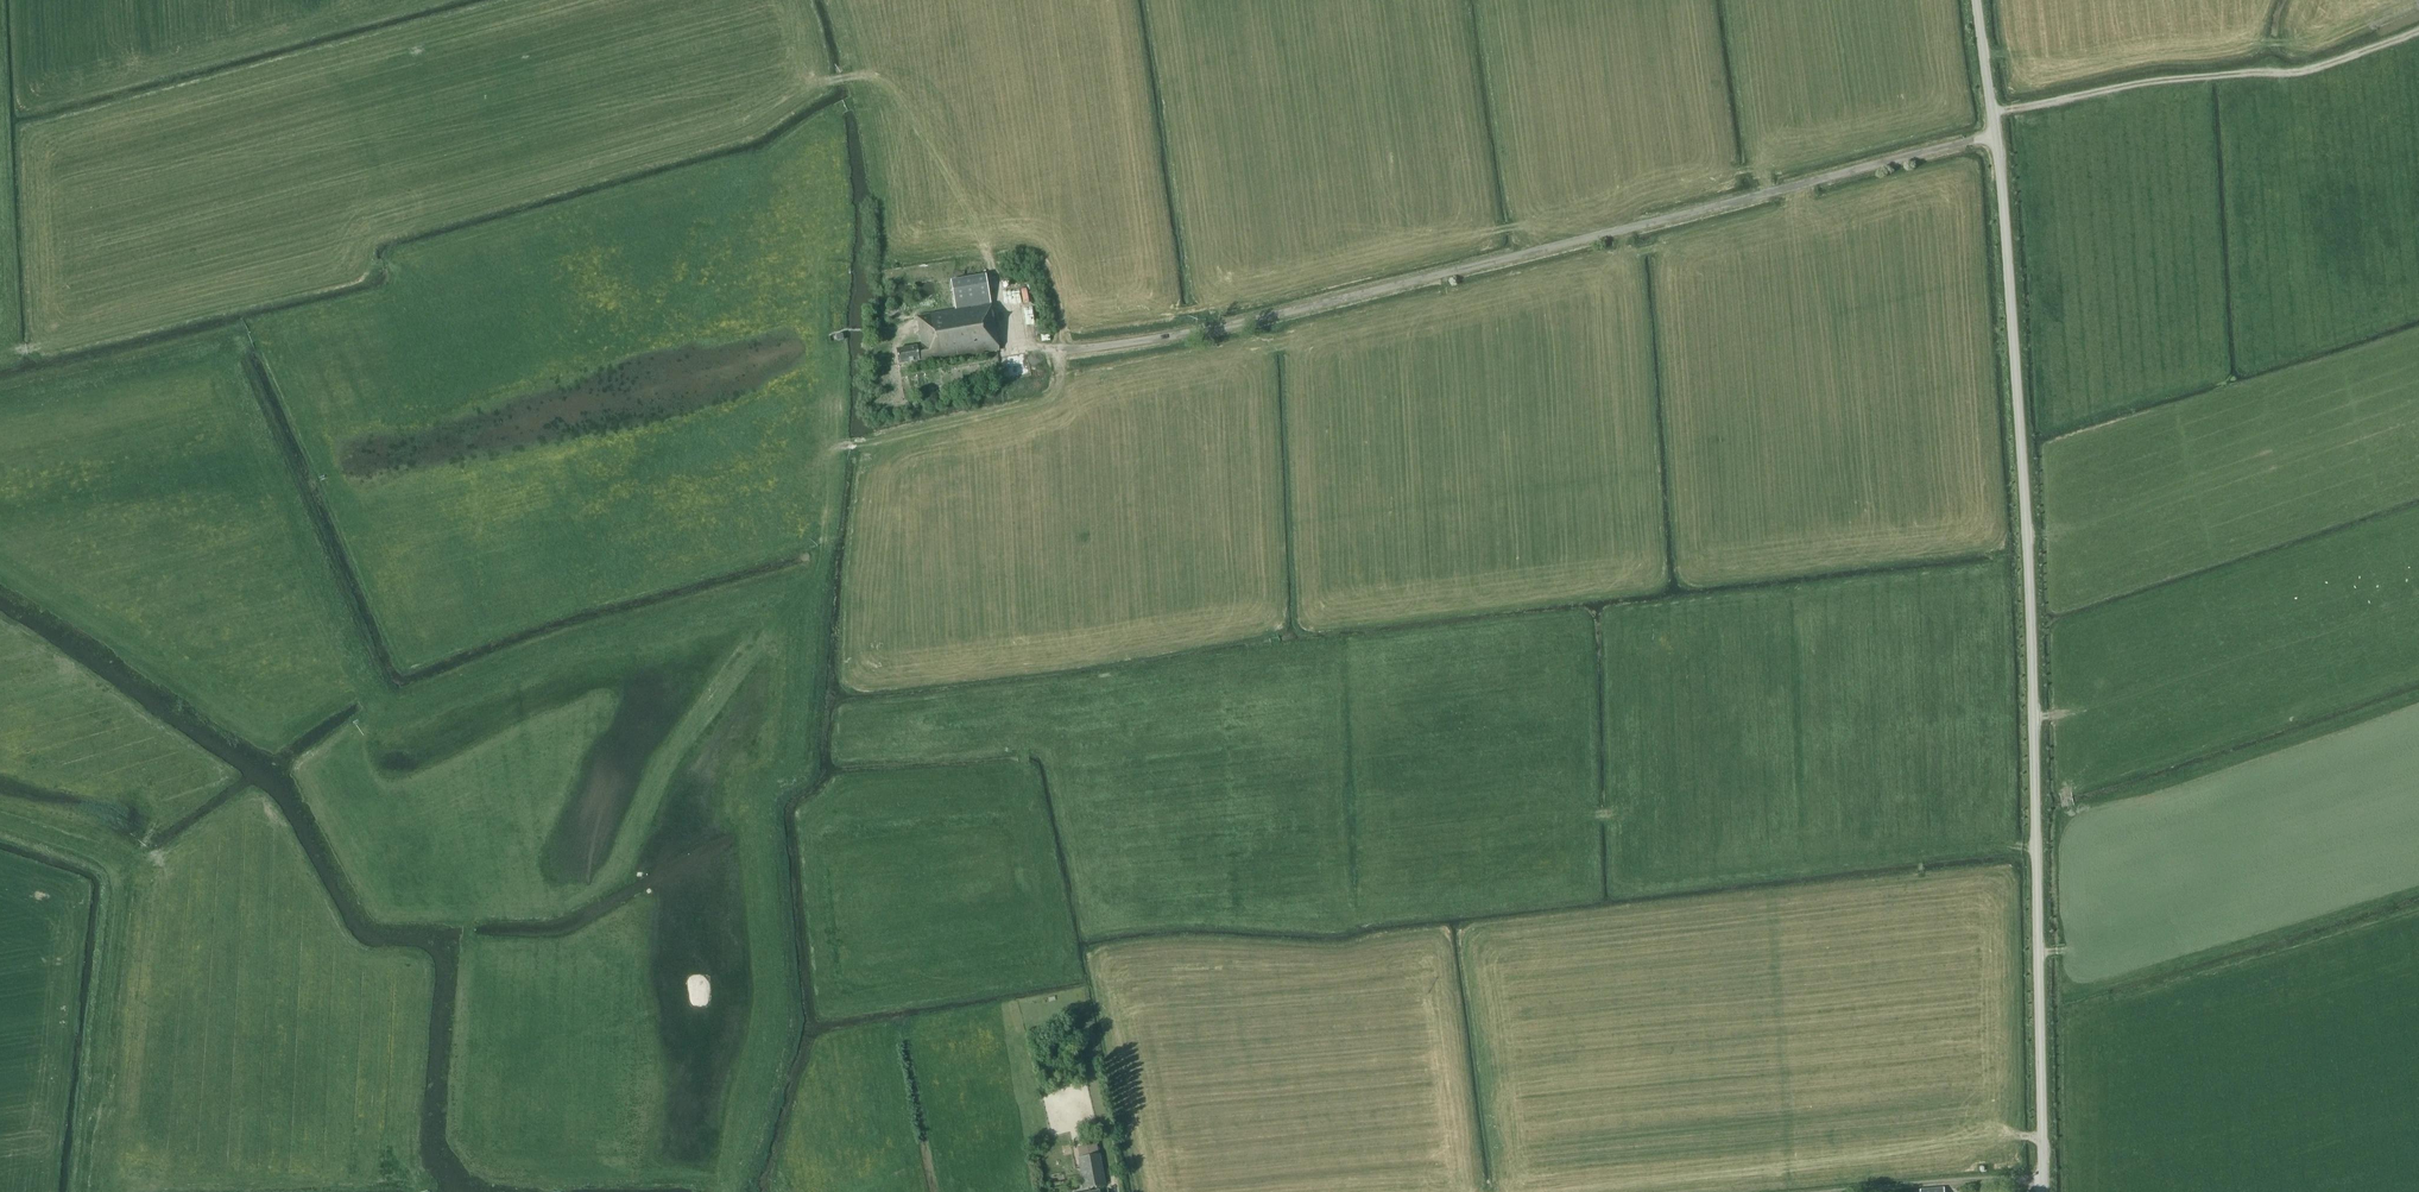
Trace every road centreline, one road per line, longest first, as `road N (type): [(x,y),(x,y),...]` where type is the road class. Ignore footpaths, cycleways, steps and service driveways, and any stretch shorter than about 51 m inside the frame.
road 1 (unclassified): [(2044,1191),(2028,537),(2004,205),(1976,0)]
road 2 (track): [(1992,110),(2168,79),(2307,70),(2418,31)]

